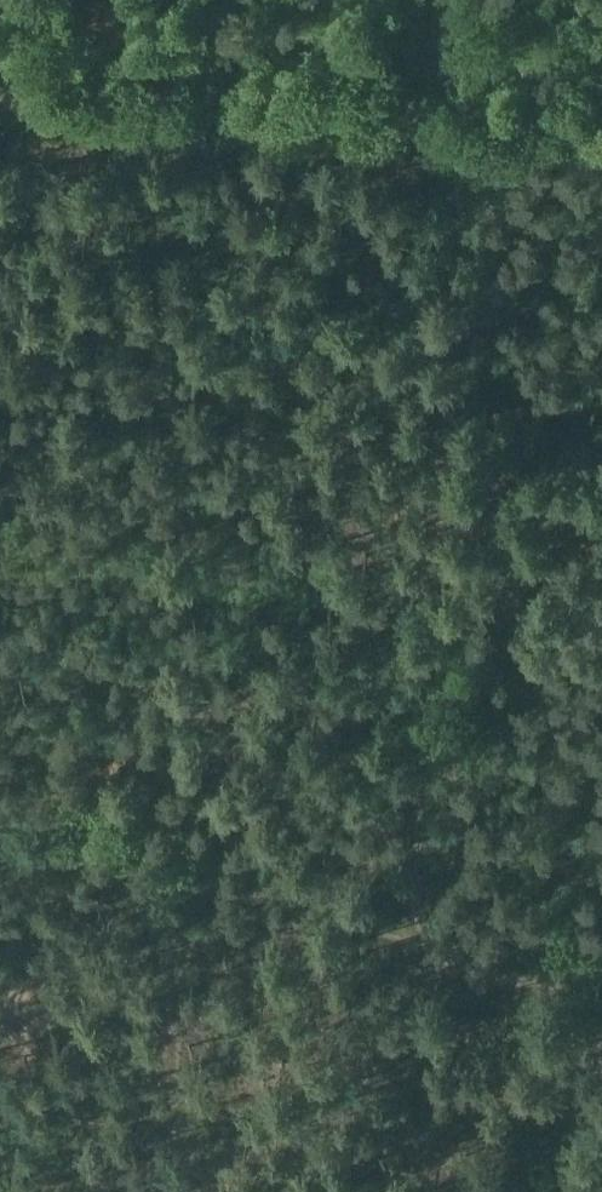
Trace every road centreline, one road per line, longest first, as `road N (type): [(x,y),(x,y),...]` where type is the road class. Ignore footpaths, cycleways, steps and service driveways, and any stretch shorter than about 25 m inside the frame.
road 1 (track): [(601,1000),(551,980),(443,961),(418,930),(462,210),(431,84),(437,0)]
road 2 (track): [(0,103),(364,121),(434,103)]
road 3 (track): [(418,930),(380,932),(0,827)]

